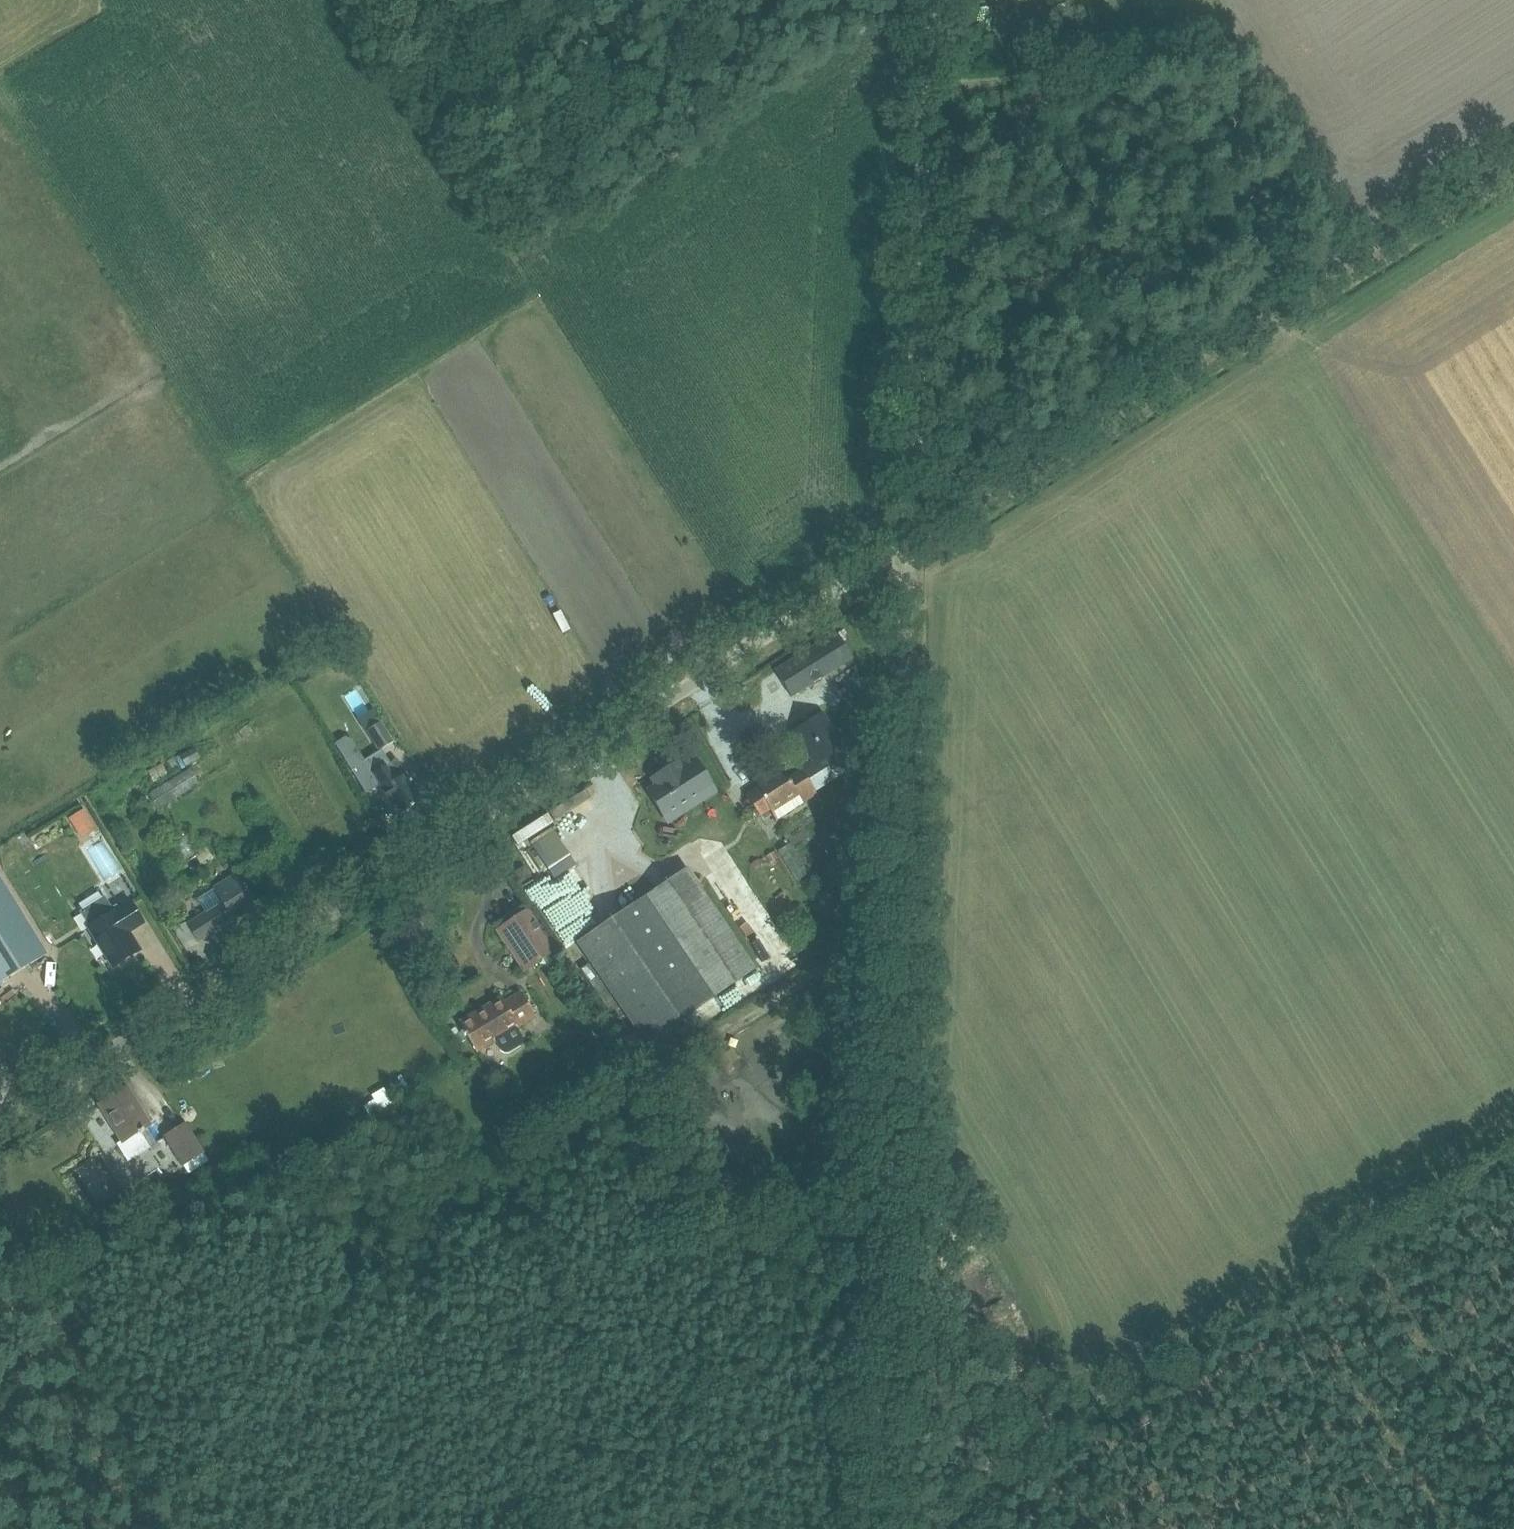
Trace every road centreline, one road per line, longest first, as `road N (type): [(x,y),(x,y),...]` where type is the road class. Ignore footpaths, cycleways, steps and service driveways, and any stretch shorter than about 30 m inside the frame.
road 1 (track): [(862,1528),(904,550),(1513,163)]
road 2 (unclassified): [(0,1121),(904,550),(925,0)]

